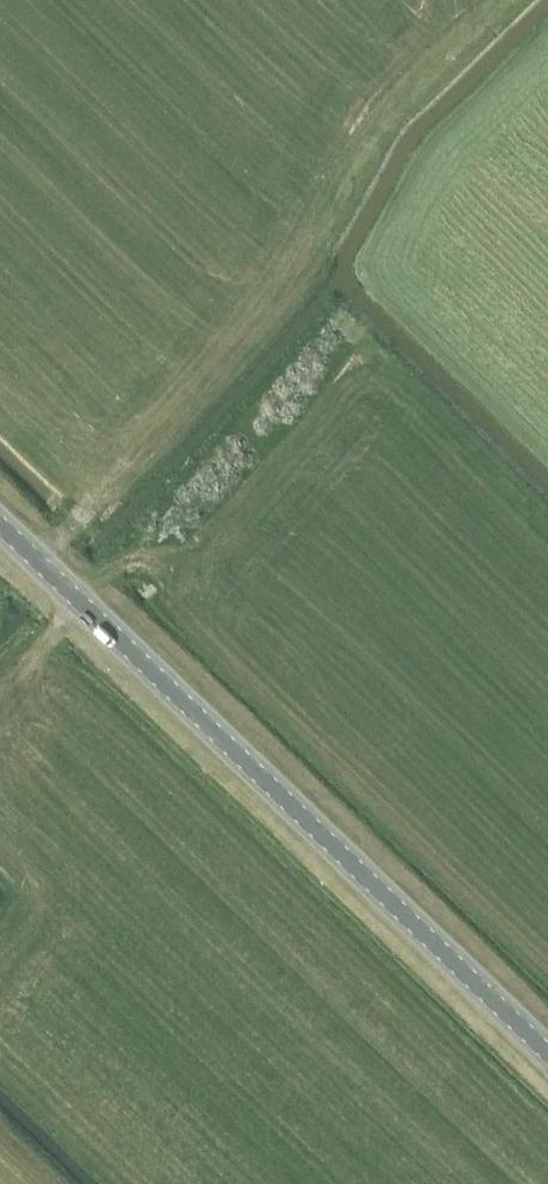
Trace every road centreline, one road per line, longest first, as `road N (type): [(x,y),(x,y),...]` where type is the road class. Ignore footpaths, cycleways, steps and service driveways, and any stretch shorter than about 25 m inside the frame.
road 1 (secondary): [(547,1052),(0,520)]

